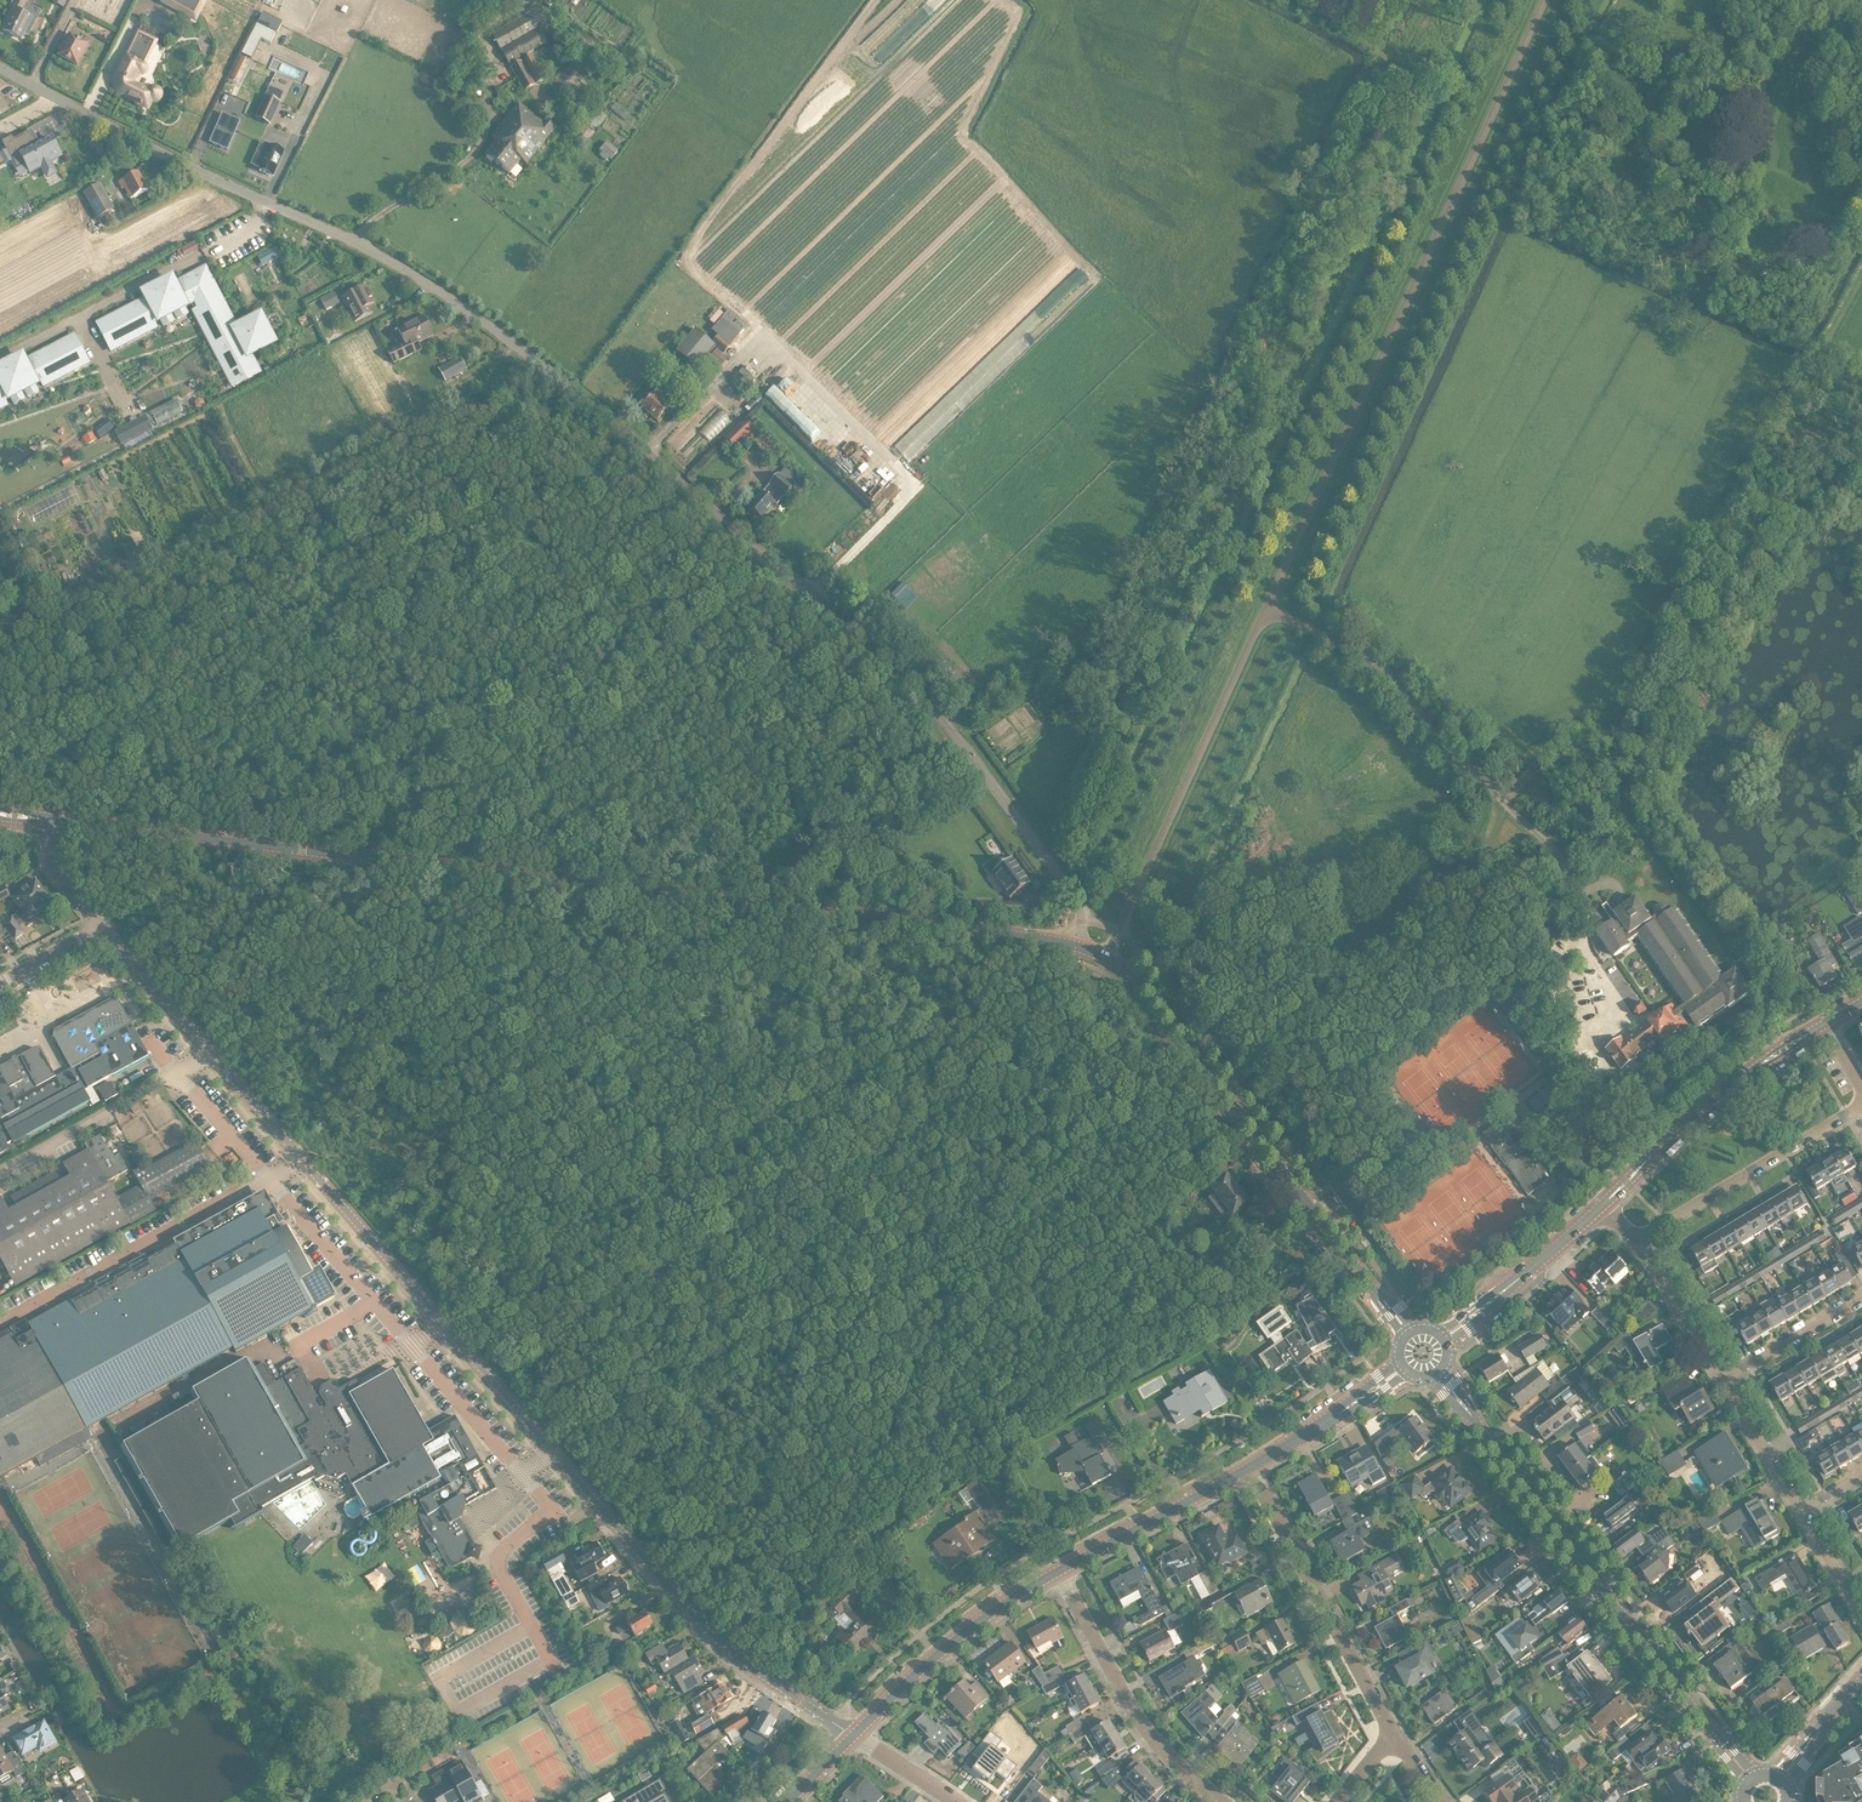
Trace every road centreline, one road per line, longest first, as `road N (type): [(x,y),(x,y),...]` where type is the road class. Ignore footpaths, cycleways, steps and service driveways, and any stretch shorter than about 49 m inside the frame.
road 1 (residential): [(265,201),(473,312),(880,647),(935,704),(1060,877),(1081,915),(1077,946)]
road 2 (tertiary): [(856,1738),(725,1646),(604,1518),(99,924)]
road 3 (tertiary): [(1077,946),(52,818)]
road 4 (tertiary): [(1751,1779),(1439,1369)]
road 5 (tertiary): [(1408,1334),(1132,974),(1106,957)]
road 6 (unclassified): [(1106,957),(1268,609)]
road 7 (residential): [(0,359),(252,230),(265,201)]
road 8 (residential): [(1392,1740),(1250,1471)]
road 9 (residential): [(0,65),(265,201)]
road 10 (secondary): [(1600,1205),(1702,1106),(1826,1023)]
road 11 (residential): [(1057,1571),(1125,1703),(1163,1755),(1224,1801)]
road 12 (secondary): [(856,1738),(952,1642),(1057,1571)]
road 13 (residential): [(1638,1239),(1861,1104)]
road 14 (secondary): [(1057,1571),(1250,1471)]
road 15 (secondary): [(1442,1339),(1600,1205)]
road 16 (secondary): [(1250,1471),(1405,1367)]
road 17 (residential): [(1723,1378),(1638,1239)]
road 18 (residential): [(1723,1378),(1861,1295)]
road 19 (residential): [(1800,1510),(1723,1378)]
road 20 (residential): [(1861,1622),(1800,1510)]
road 21 (tertiary): [(1778,1779),(1861,1683)]
road 22 (tertiary): [(99,924),(51,864),(52,818)]

